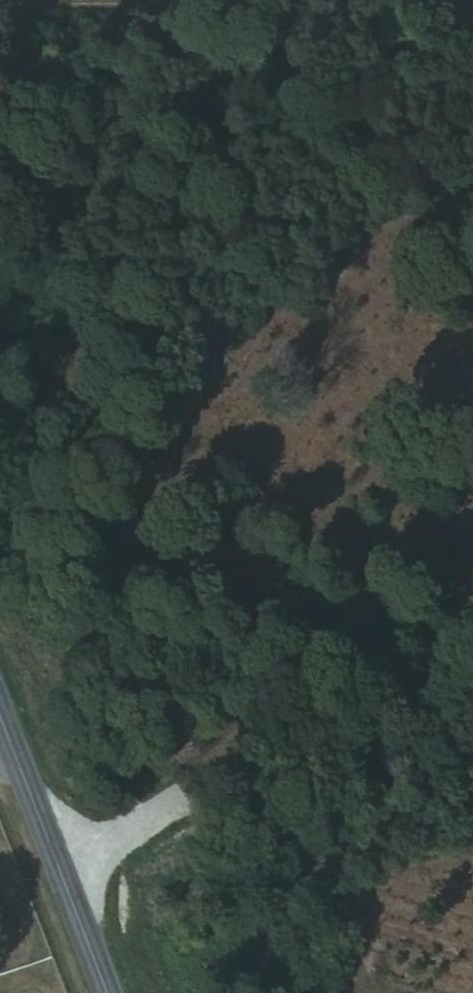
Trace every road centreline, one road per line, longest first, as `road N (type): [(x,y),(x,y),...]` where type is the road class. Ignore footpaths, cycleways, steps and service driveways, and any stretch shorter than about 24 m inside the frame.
road 1 (track): [(51,848),(201,802),(301,788),(472,803)]
road 2 (tertiary): [(111,992),(0,728)]

